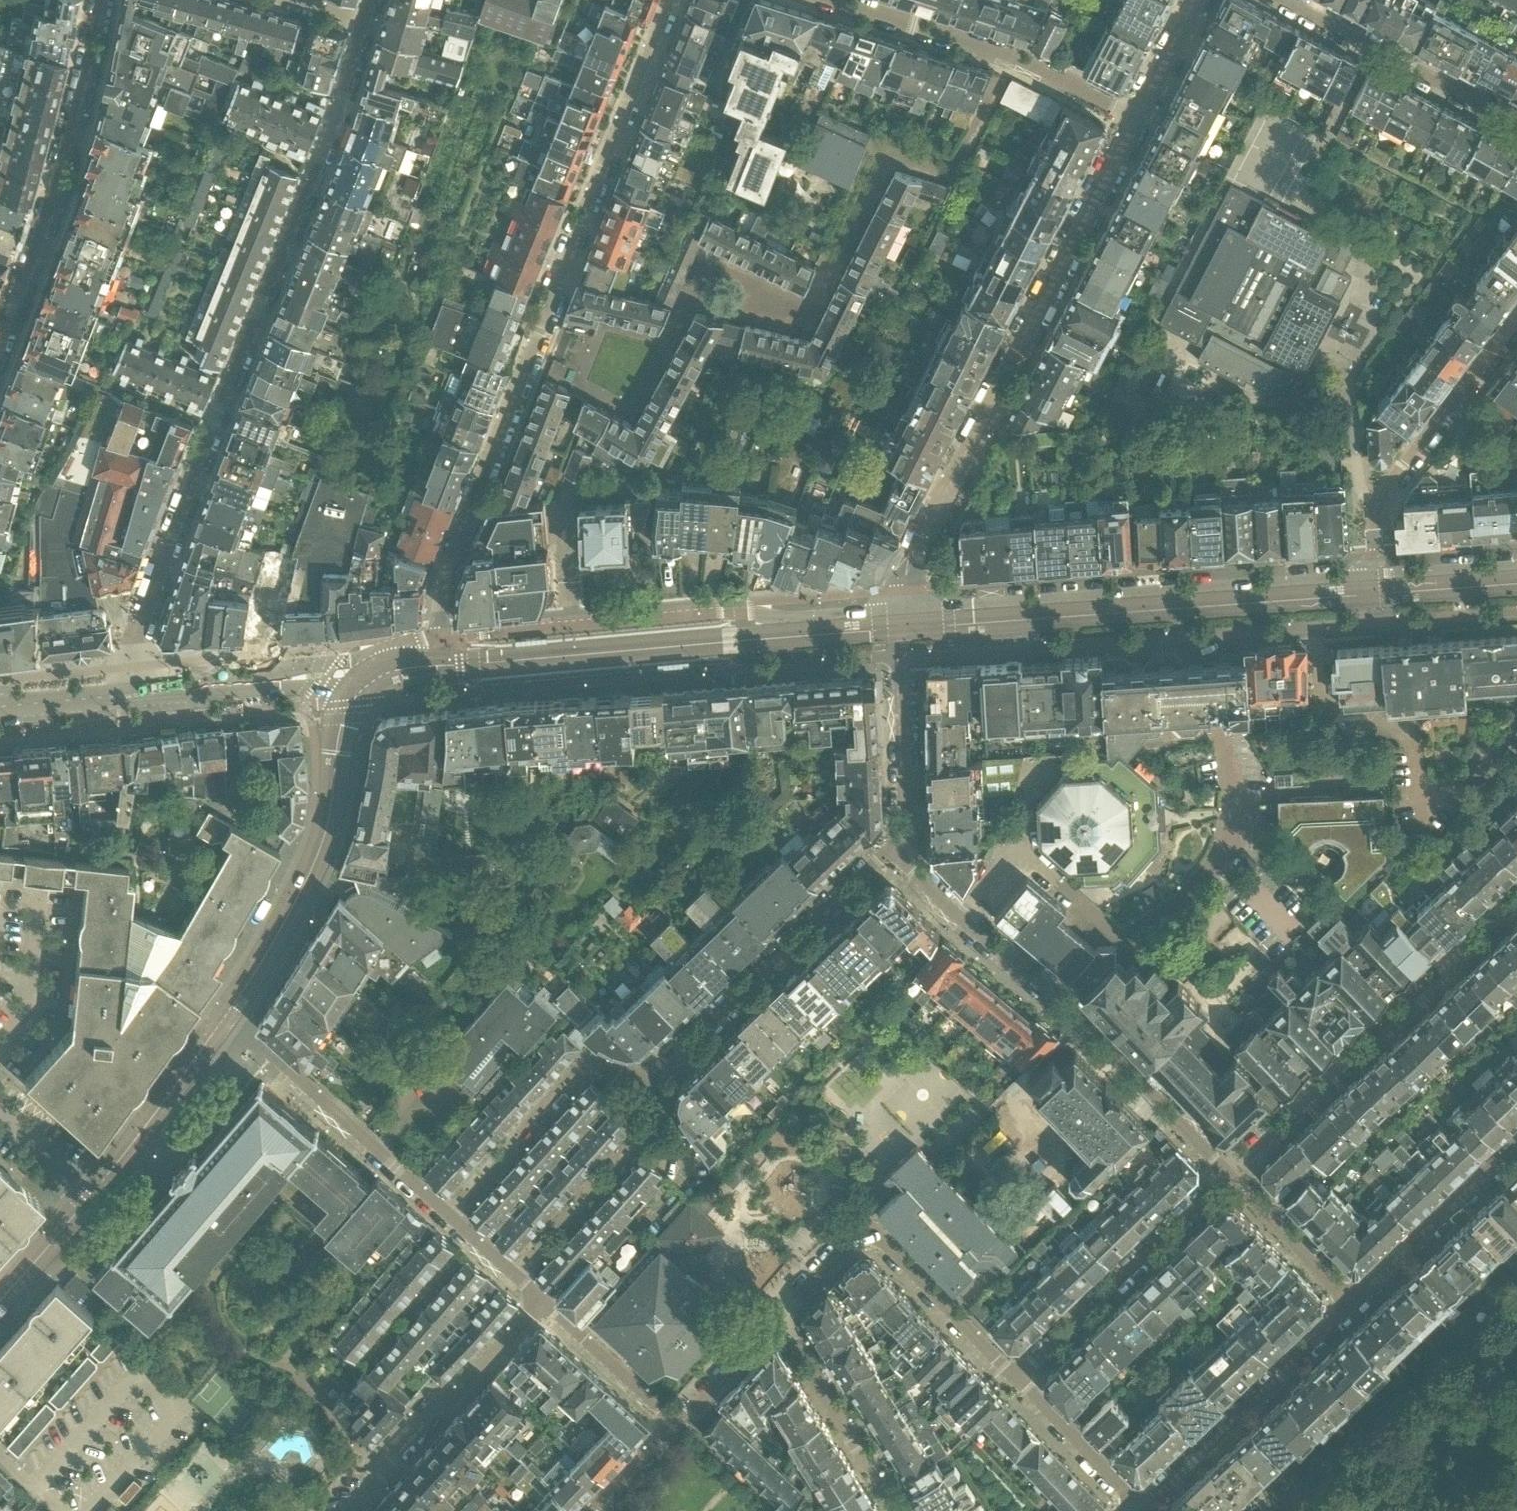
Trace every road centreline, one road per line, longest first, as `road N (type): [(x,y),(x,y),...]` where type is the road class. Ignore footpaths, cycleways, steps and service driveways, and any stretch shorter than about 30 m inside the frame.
road 1 (residential): [(366,17),(335,122),(134,643),(122,696)]
road 2 (residential): [(441,637),(441,580),(670,0)]
road 3 (residential): [(901,656),(1516,611)]
road 4 (residential): [(899,609),(898,591),(917,550),(1136,120)]
road 5 (residential): [(676,1425),(867,1232),(1016,1377)]
road 6 (tertiary): [(1369,576),(899,609)]
road 7 (tertiary): [(899,609),(774,618),(747,610),(441,637)]
road 8 (residential): [(1228,1174),(1078,1017),(901,856)]
road 9 (residential): [(1516,896),(1426,998),(1228,1174)]
road 10 (tertiary): [(365,684),(341,725),(328,831),(305,891),(227,1016)]
road 11 (residential): [(901,856),(881,856),(639,1092)]
road 12 (residential): [(0,343),(53,200),(99,0)]
road 13 (residential): [(831,0),(1052,73),(1136,120)]
road 14 (residential): [(448,1215),(227,1016)]
road 15 (residential): [(1351,1302),(1139,1506)]
road 16 (residential): [(1016,1377),(1228,1174)]
road 17 (residential): [(1516,316),(1399,466),(1375,507),(1372,555)]
road 18 (residential): [(351,1510),(391,1454),(542,1301)]
road 19 (residential): [(639,1092),(608,1063),(583,1065),(448,1215)]
road 20 (residential): [(1516,122),(1288,0)]
road 21 (residential): [(514,1276),(653,1128),(657,1106),(639,1092)]
road 22 (residential): [(1516,1143),(1351,1302)]
road 23 (tertiary): [(227,1016),(92,1192)]
road 24 (residential): [(901,856),(909,830),(901,656)]
road 25 (residential): [(676,1425),(542,1301)]
road 26 (residential): [(1016,1377),(1139,1506)]
road 27 (residential): [(1351,1302),(1228,1174)]
road 28 (residential): [(0,1050),(24,1021),(38,892)]
road 29 (residential): [(365,1363),(474,1240)]
road 30 (tertiary): [(1516,564),(1369,576)]
road 31 (tertiary): [(92,1192),(0,1299)]
road 32 (residential): [(1136,120),(1199,0)]
road 33 (tertiary): [(381,657),(306,665),(253,684)]
road 34 (tertiary): [(253,684),(122,696)]
road 35 (tertiary): [(122,696),(0,707)]
road 36 (residential): [(92,1192),(0,1112)]
road 37 (residential): [(590,1510),(676,1425)]

